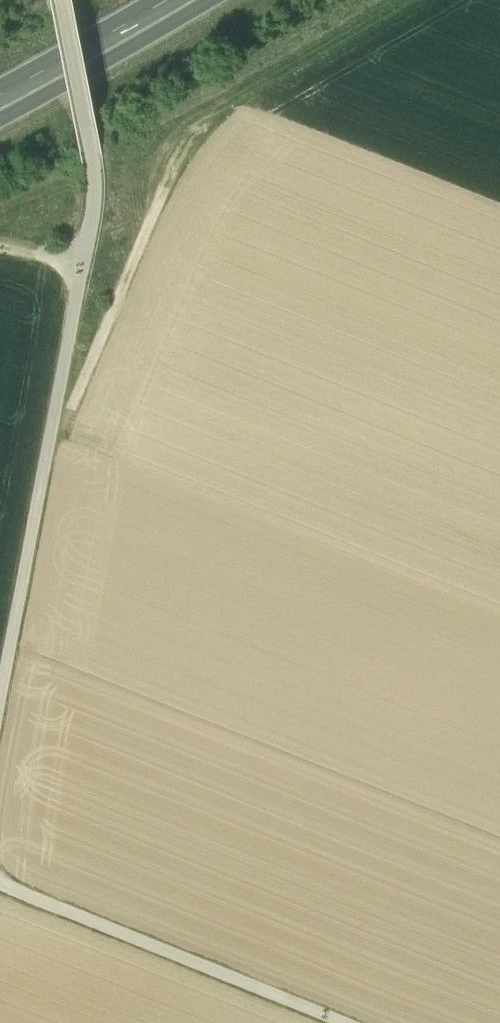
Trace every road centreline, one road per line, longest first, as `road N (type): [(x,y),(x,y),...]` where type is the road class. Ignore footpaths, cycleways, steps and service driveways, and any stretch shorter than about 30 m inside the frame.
road 1 (track): [(0,692),(96,188),(62,0)]
road 2 (track): [(342,1022),(0,882)]
road 3 (trunk): [(0,103),(183,0)]

